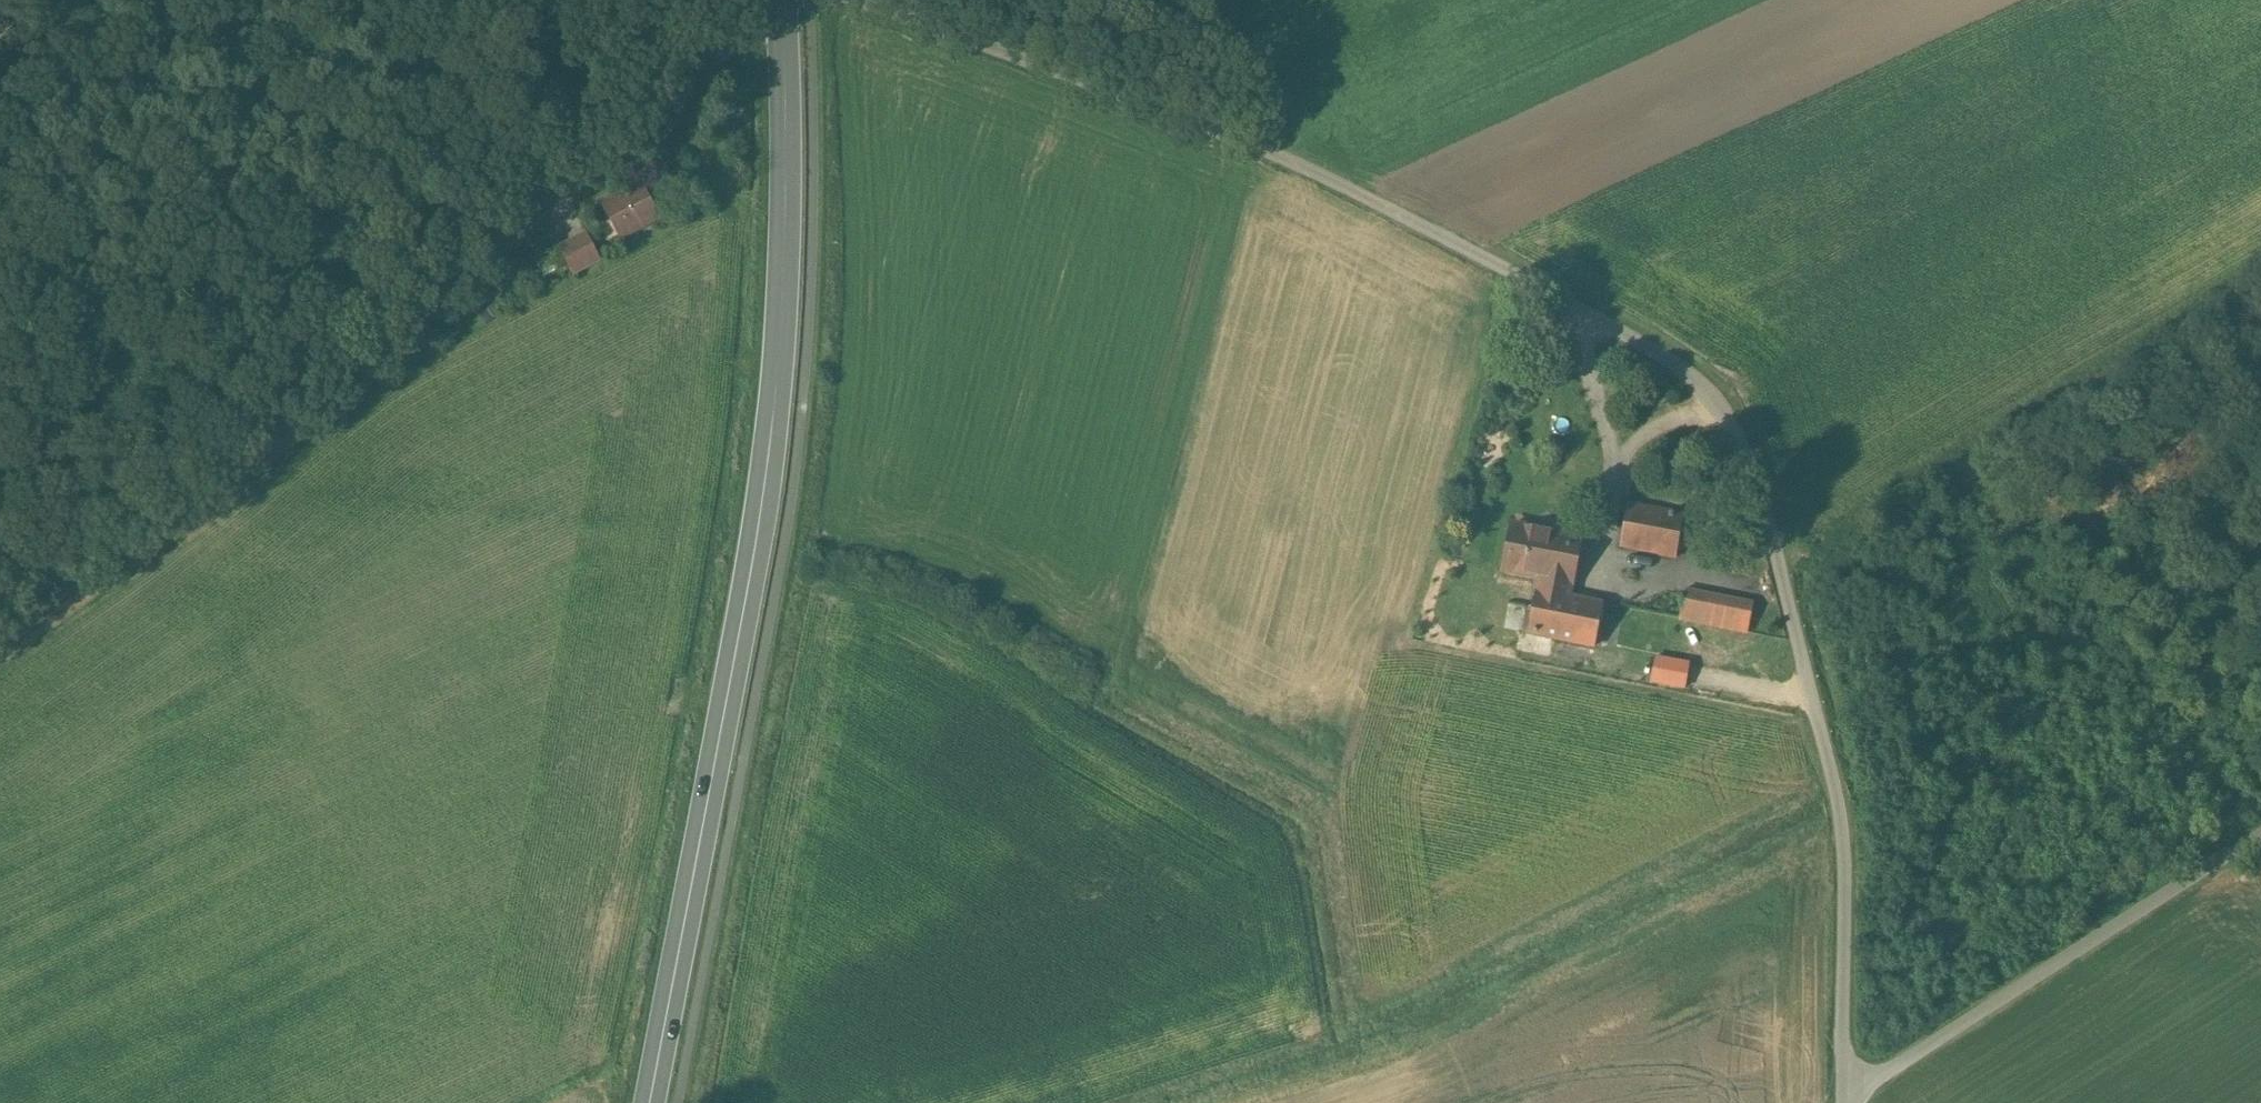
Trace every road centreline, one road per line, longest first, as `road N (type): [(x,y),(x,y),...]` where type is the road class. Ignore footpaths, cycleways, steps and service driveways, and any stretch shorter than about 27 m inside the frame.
road 1 (unclassified): [(1847,1083),(1841,821),(1774,537),(1741,443),(1711,394),(1562,298),(1332,180),(867,0)]
road 2 (primary): [(779,0),(779,347),(754,564),(650,1102)]
road 3 (track): [(0,659),(184,530),(451,312)]
road 4 (unclassified): [(1847,1083),(1877,1077),(2260,837)]

